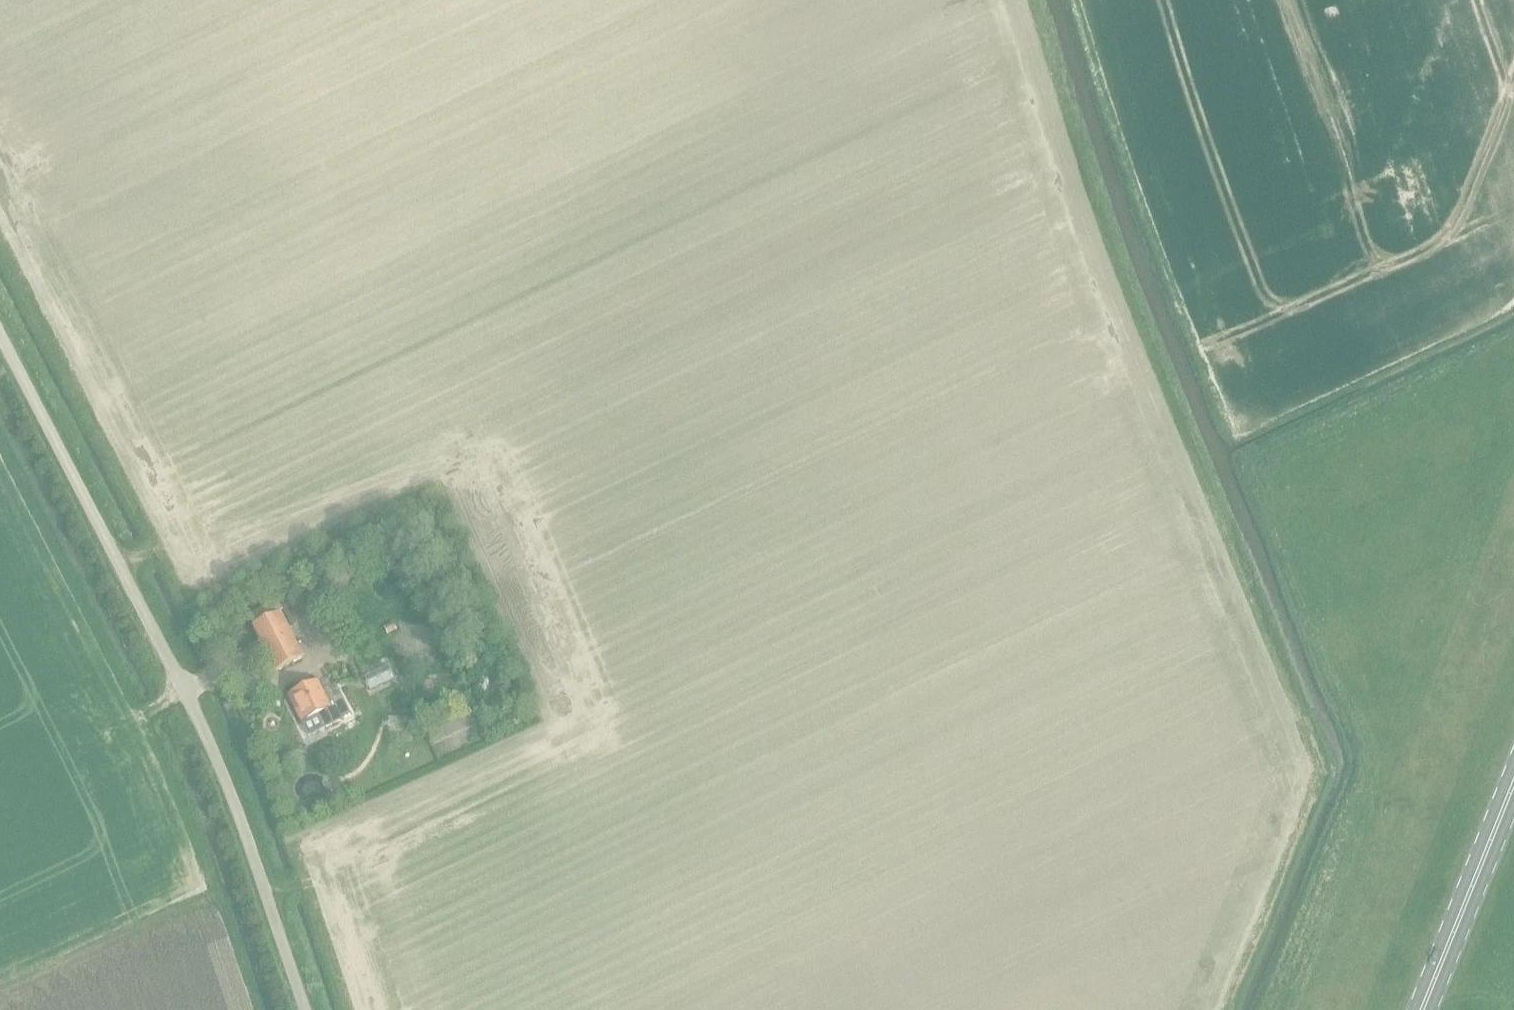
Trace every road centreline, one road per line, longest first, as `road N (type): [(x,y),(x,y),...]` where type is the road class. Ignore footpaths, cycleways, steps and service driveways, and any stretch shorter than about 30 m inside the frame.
road 1 (unclassified): [(305,1009),(215,754),(0,336)]
road 2 (primary): [(1416,1009),(1513,767)]

